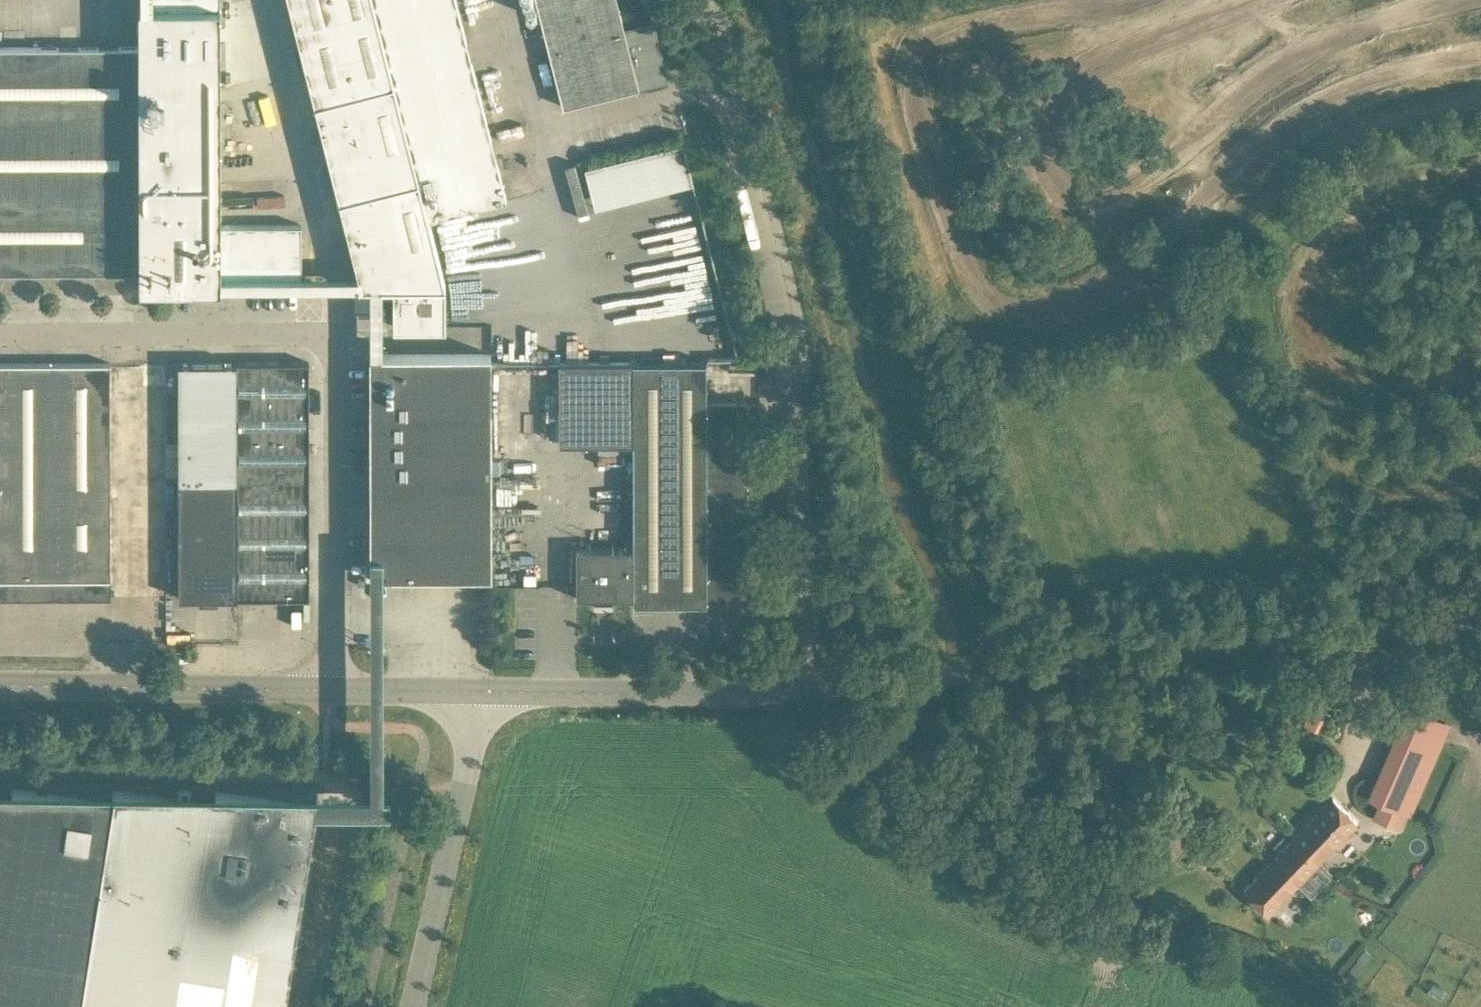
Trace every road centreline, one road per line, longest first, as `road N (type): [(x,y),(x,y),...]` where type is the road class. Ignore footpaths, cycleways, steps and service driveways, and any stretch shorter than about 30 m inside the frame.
road 1 (unclassified): [(810,691),(787,339),(699,0)]
road 2 (unclassified): [(0,333),(264,330),(323,345),(335,362),(340,693)]
road 3 (unclassified): [(810,691),(1480,622)]
road 4 (unclassified): [(0,687),(340,693)]
road 5 (unclassified): [(488,694),(810,691)]
road 6 (unclassified): [(414,1006),(488,694)]
road 7 (unclassified): [(340,693),(488,694)]

